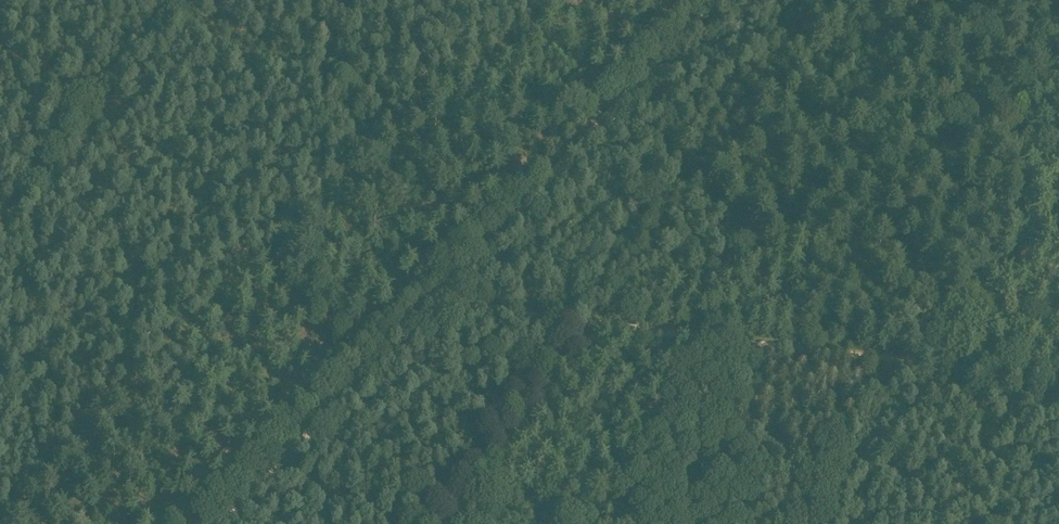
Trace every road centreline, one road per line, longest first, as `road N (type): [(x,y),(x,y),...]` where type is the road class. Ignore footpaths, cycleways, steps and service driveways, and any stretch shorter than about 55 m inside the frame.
road 1 (track): [(226,523),(725,0)]
road 2 (track): [(1058,383),(434,306)]
road 3 (track): [(1058,77),(994,116),(939,191),(913,211),(698,277),(606,327)]
road 4 (track): [(320,0),(439,94),(543,0)]
road 5 (track): [(606,327),(462,523)]

